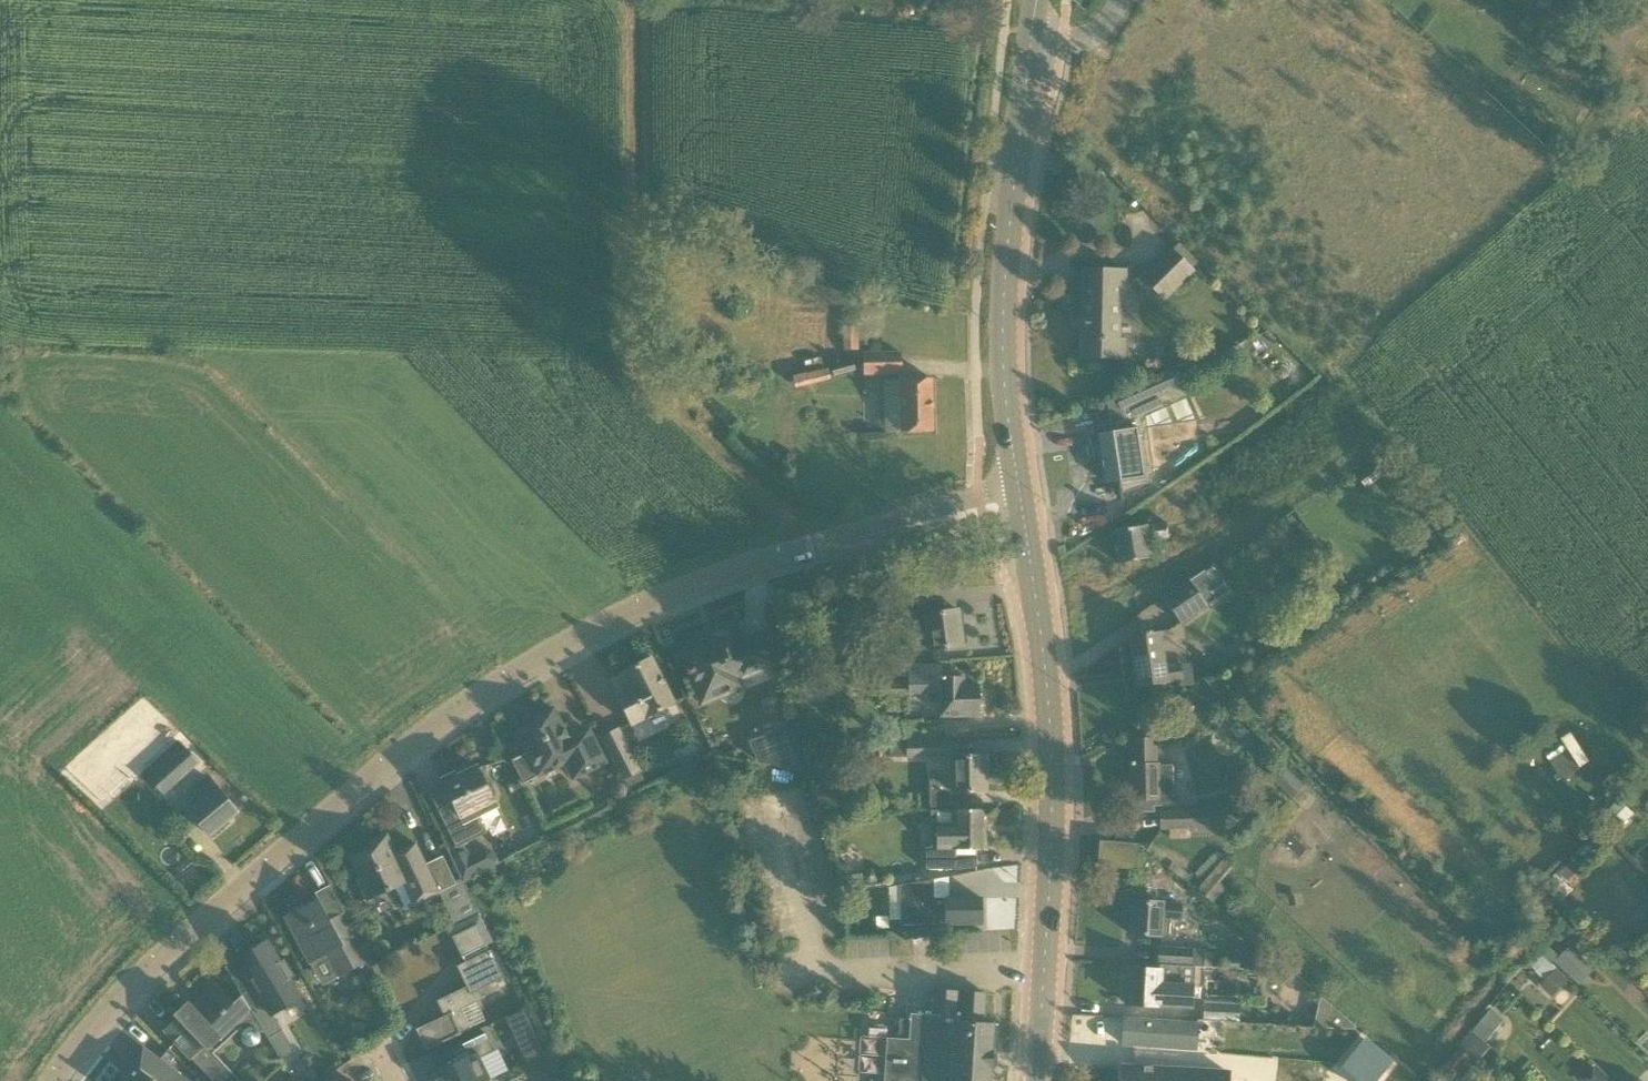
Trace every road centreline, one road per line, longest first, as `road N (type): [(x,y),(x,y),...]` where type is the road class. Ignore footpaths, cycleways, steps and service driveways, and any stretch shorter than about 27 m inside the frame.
road 1 (unclassified): [(66,1070),(148,973),(440,728),(529,669),(678,590),(882,520),(1019,500)]
road 2 (tertiary): [(1044,969),(1051,777),(1019,500)]
road 3 (tertiary): [(1019,500),(1005,313),(1032,48)]
road 4 (unclassified): [(1044,969),(818,973),(774,798)]

